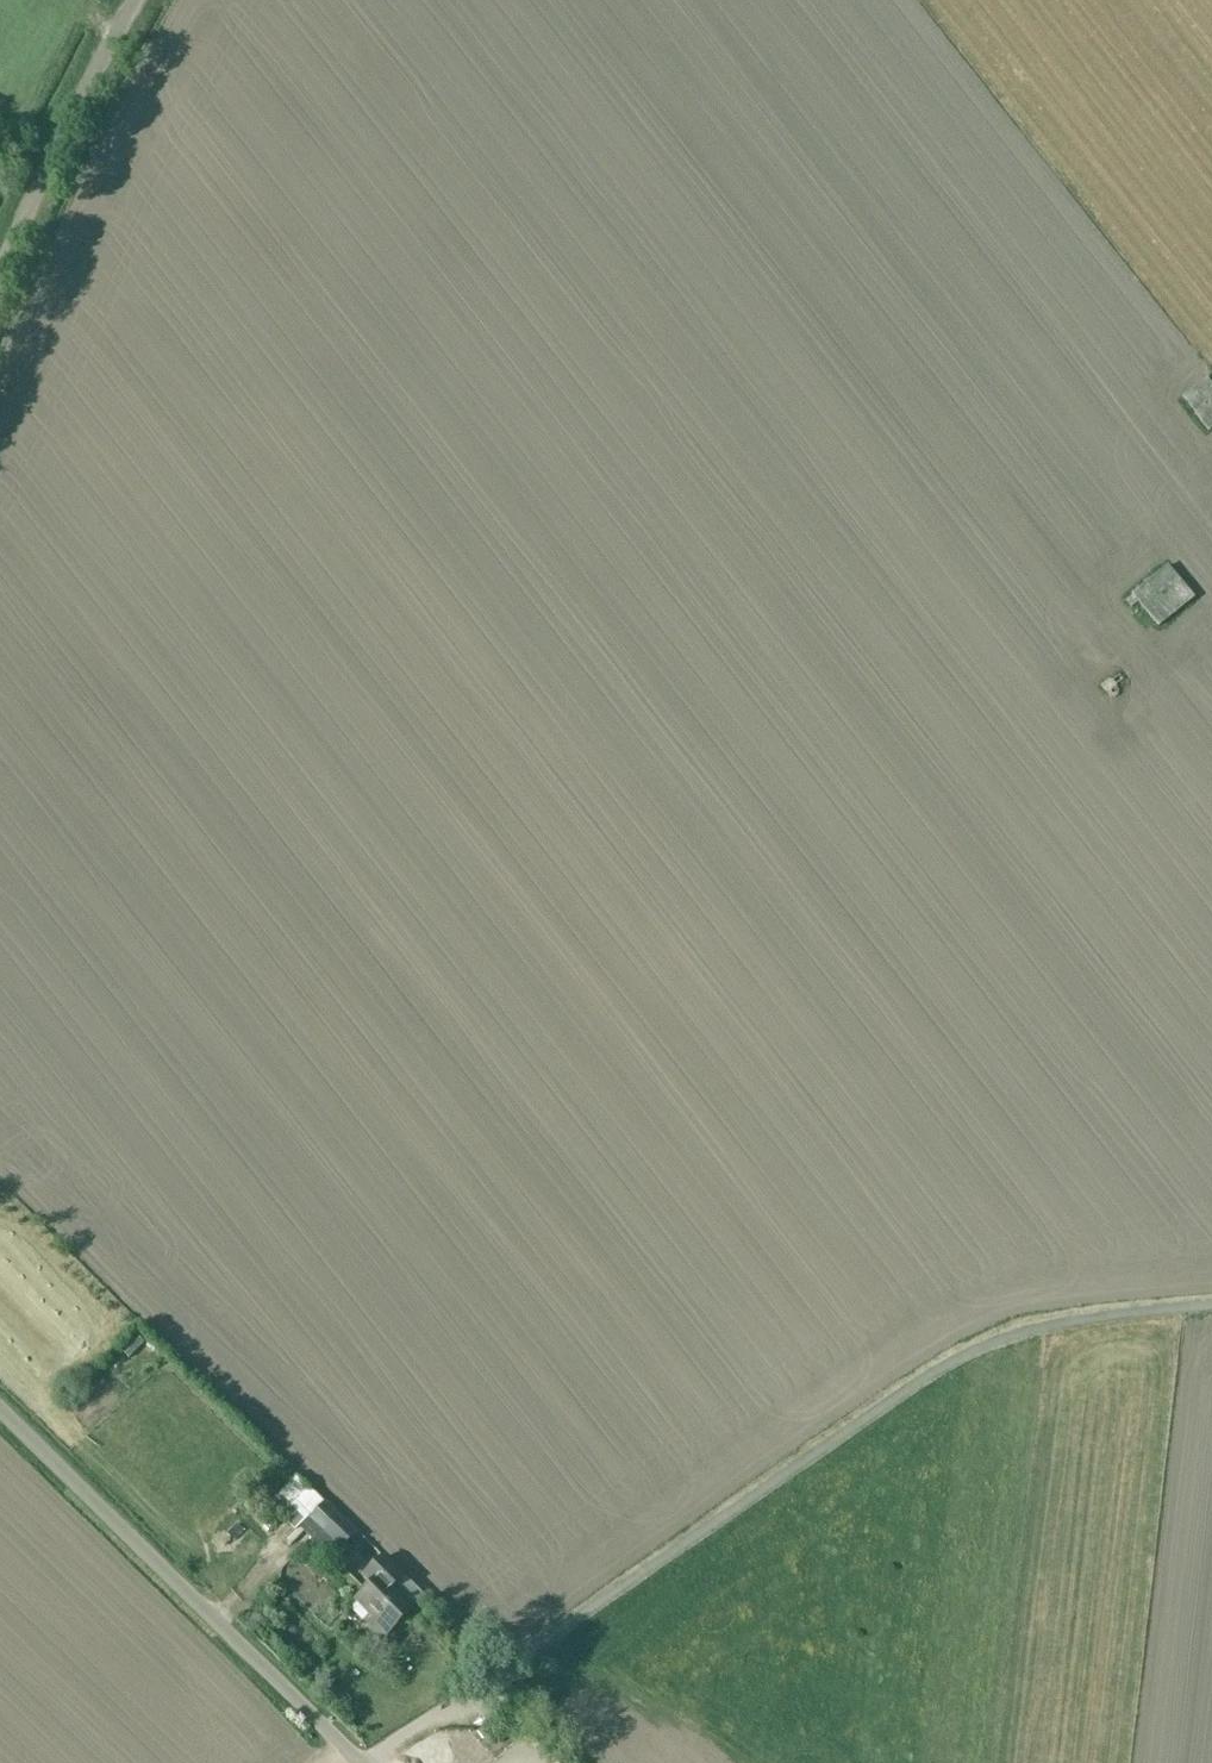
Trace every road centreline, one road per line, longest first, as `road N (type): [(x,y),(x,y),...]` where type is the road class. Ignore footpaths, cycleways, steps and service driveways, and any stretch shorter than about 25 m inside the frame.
road 1 (unclassified): [(356,1759),(0,1411)]
road 2 (unclassified): [(134,0),(0,268)]
road 3 (unclassified): [(515,1660),(356,1759)]

